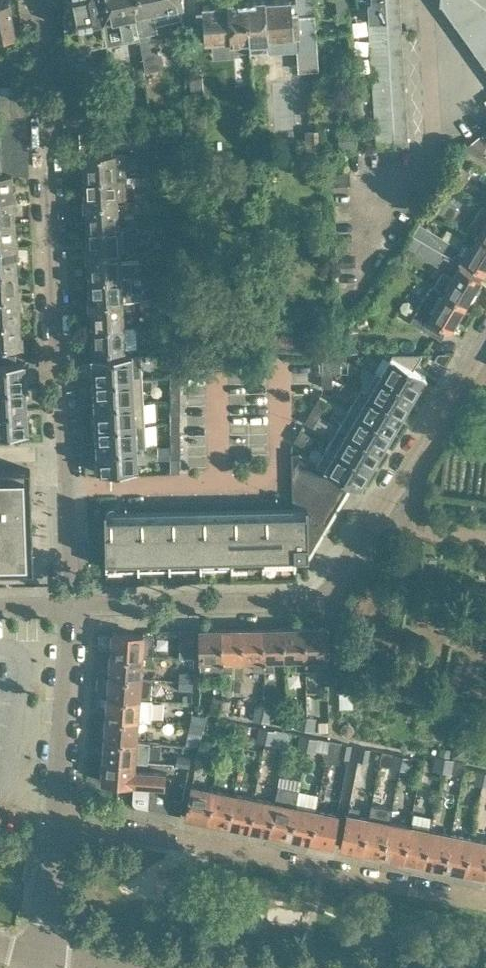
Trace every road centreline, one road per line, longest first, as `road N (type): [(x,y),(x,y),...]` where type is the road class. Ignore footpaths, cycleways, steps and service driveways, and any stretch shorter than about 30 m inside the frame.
road 1 (residential): [(485,342),(331,604),(307,614),(73,608)]
road 2 (residential): [(70,456),(39,0)]
road 3 (residential): [(485,904),(57,816)]
road 4 (residential): [(73,608),(57,816)]
road 5 (residential): [(73,608),(70,456)]
road 6 (residential): [(57,816),(42,955)]

